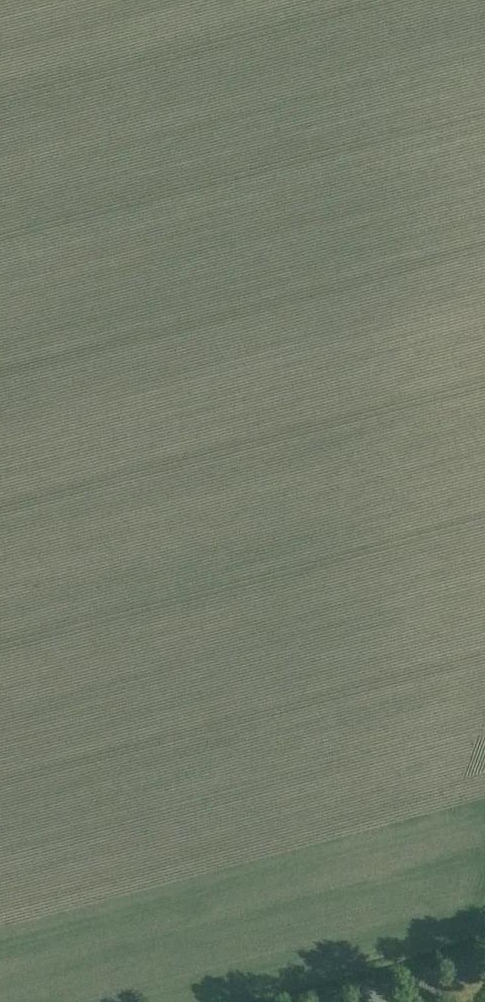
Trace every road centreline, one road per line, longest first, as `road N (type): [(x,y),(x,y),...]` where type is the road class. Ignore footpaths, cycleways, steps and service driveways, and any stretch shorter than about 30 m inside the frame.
road 1 (tertiary): [(357,1001),(484,965)]

